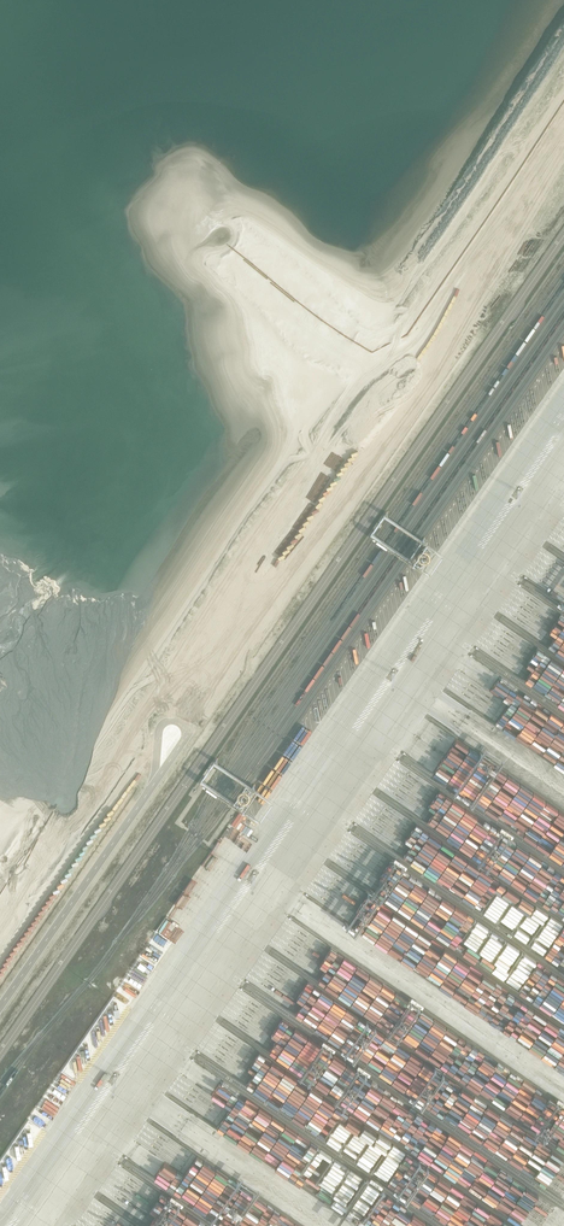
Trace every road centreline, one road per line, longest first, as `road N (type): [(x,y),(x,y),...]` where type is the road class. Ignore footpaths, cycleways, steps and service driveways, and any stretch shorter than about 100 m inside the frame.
road 1 (unclassified): [(156,781),(0,1007)]

